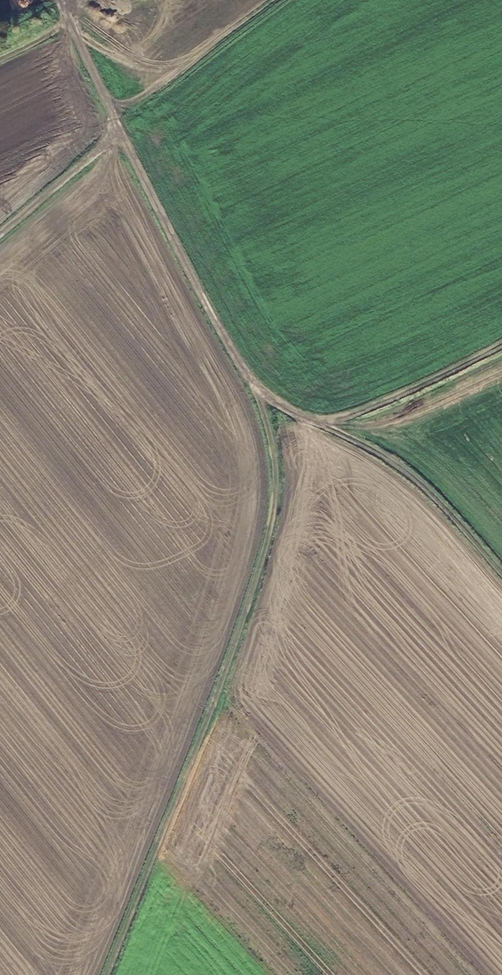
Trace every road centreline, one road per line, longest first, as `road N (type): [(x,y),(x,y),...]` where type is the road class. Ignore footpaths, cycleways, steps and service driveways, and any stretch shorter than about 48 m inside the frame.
road 1 (track): [(68,27),(253,391),(322,425),(363,414),(501,347)]
road 2 (track): [(253,391),(271,444),(270,530),(224,675),(108,974)]
road 3 (track): [(322,425),(400,465),(501,572)]
road 4 (track): [(0,236),(119,133)]

